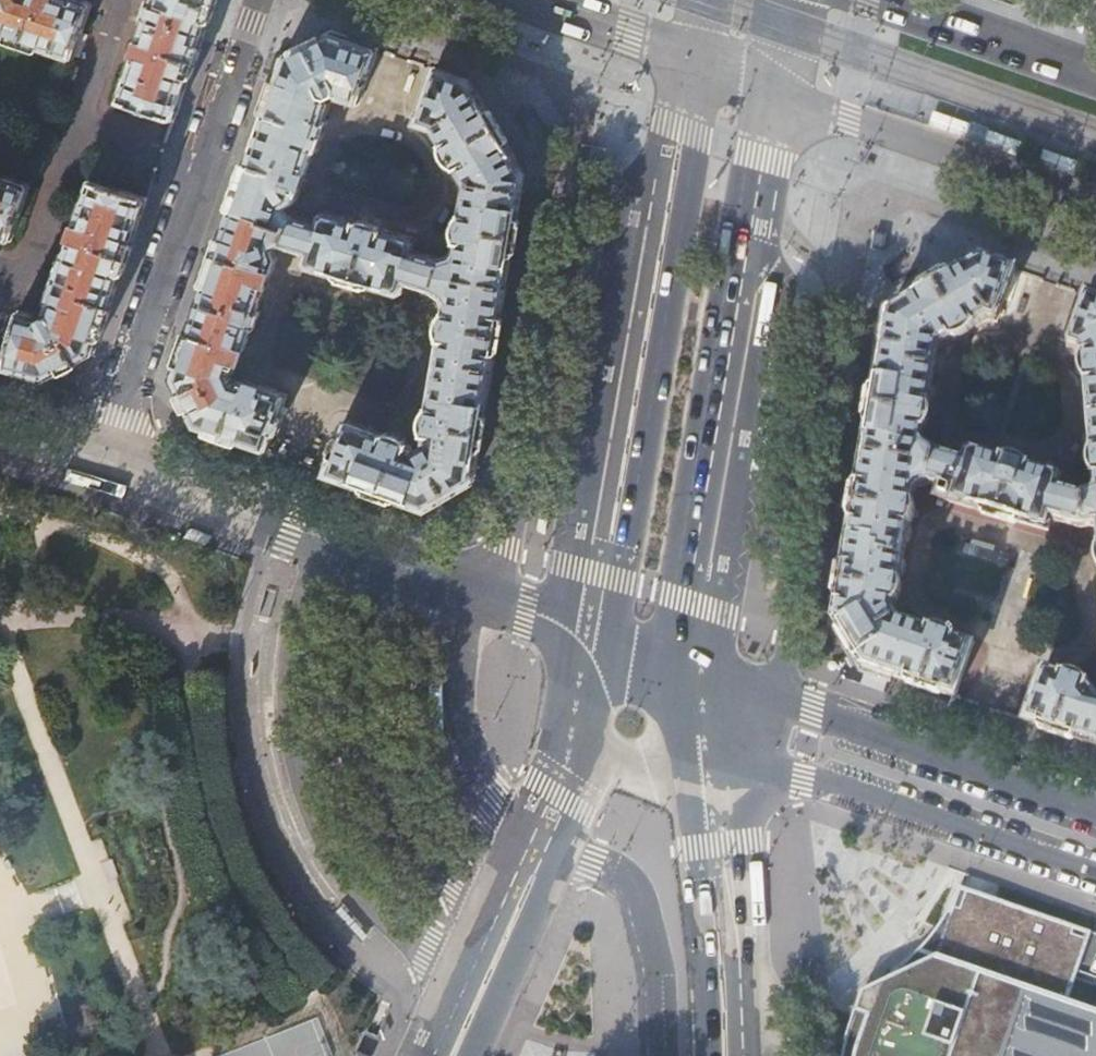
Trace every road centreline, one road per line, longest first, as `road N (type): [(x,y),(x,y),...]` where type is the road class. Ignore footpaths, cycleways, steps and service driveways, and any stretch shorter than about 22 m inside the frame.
road 1 (primary): [(691,669),(682,599),(774,87)]
road 2 (primary): [(705,62),(608,644)]
road 3 (tertiary): [(608,644),(101,462)]
road 4 (residential): [(101,462),(261,0)]
road 5 (tertiary): [(1095,805),(691,669)]
road 6 (tertiary): [(703,775),(830,782),(1095,874)]
road 7 (primary): [(774,87),(1095,203)]
road 8 (primary): [(594,741),(578,807),(472,1055)]
road 9 (primary): [(726,1055),(703,775)]
road 10 (primary): [(1095,69),(894,0)]
road 11 (primary): [(530,0),(705,62)]

